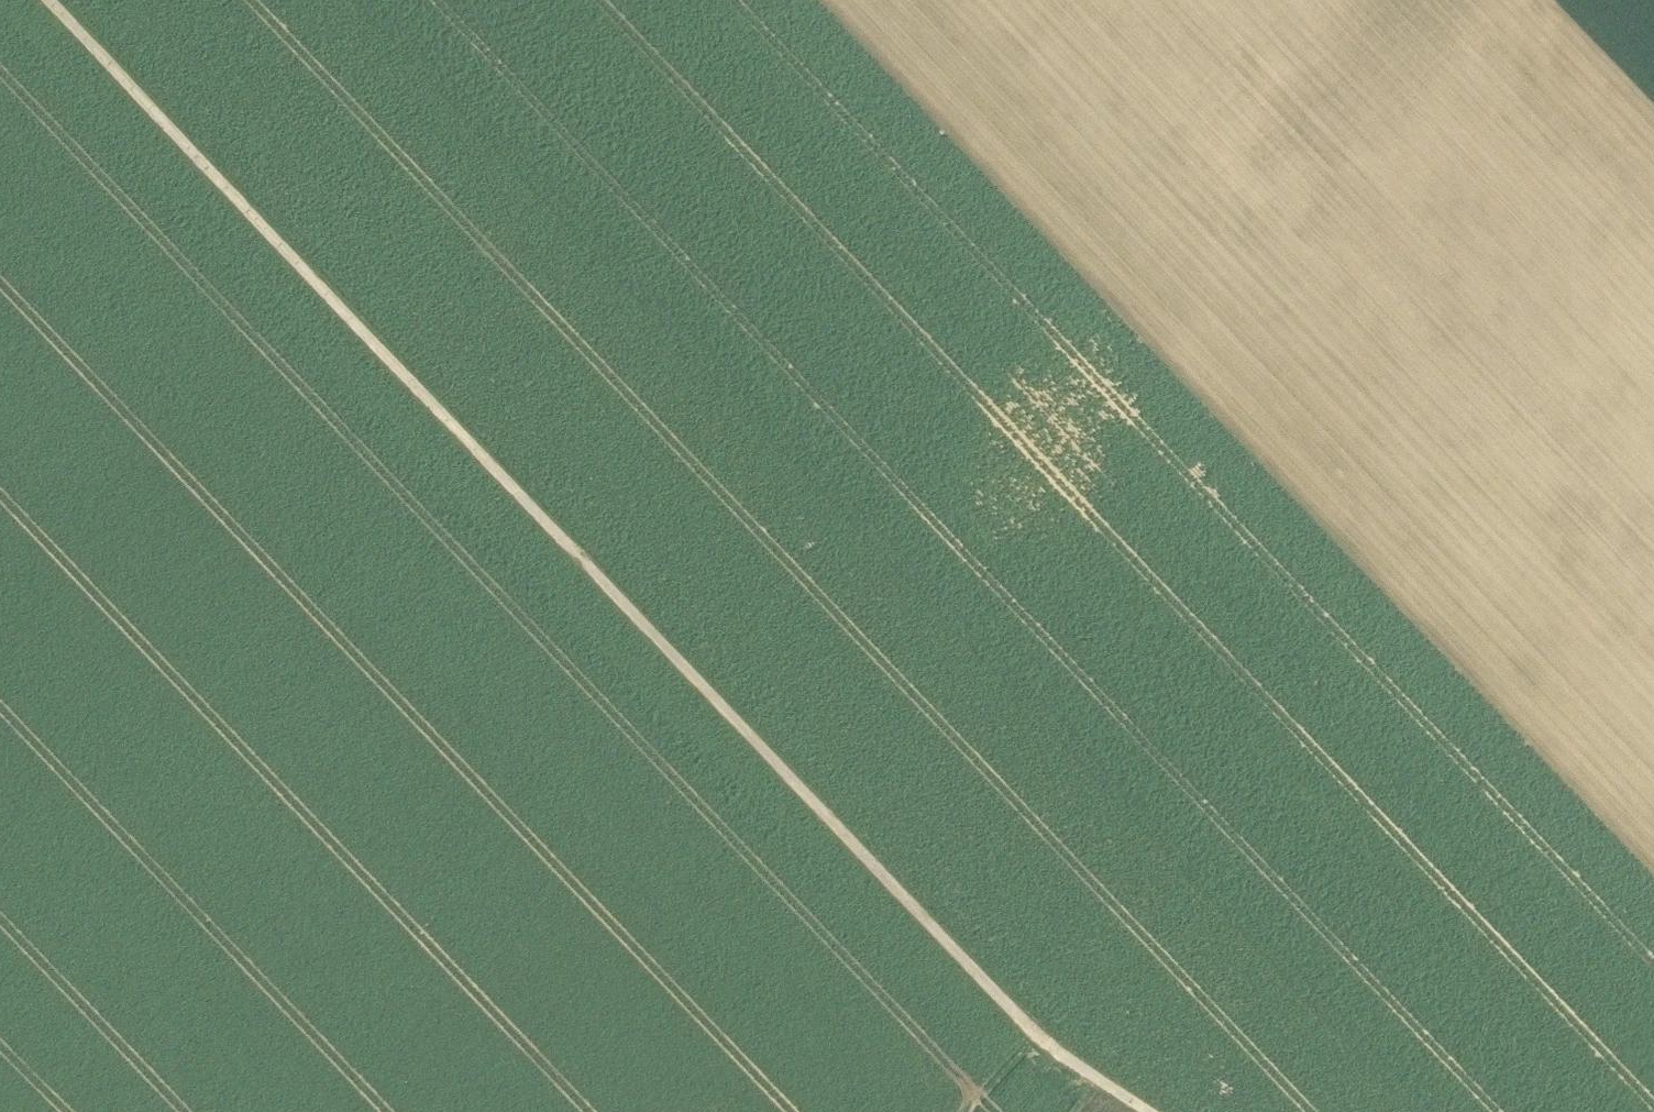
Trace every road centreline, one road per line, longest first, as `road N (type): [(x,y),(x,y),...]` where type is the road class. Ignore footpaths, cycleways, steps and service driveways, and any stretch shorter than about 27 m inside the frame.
road 1 (track): [(1142,1111),(1051,1053),(48,0)]

